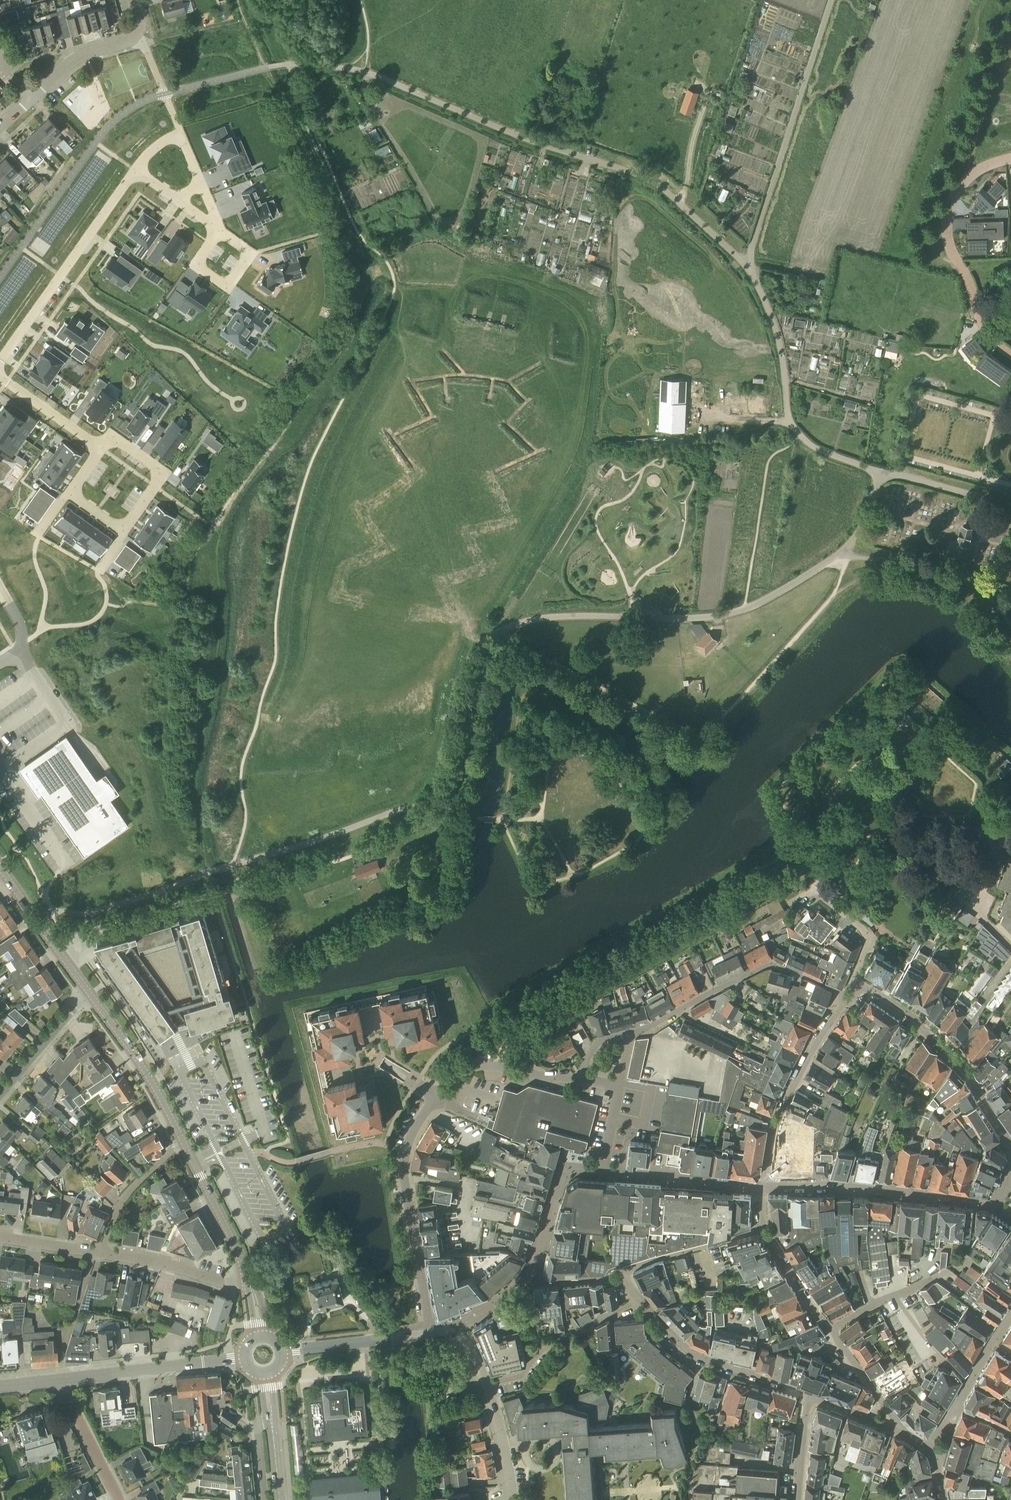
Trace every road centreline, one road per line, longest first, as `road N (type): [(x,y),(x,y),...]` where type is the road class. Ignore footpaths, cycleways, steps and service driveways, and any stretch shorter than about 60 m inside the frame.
road 1 (track): [(268,67),(369,283),(342,351),(191,554),(185,585),(200,662),(192,810),(207,871)]
road 2 (track): [(291,65),(364,72),(532,143),(639,175),(748,266)]
road 3 (residential): [(432,1334),(405,1151),(449,1079),(497,1066)]
road 4 (residential): [(763,1186),(997,1202),(1010,1168)]
road 5 (residential): [(1010,353),(994,344),(976,311),(947,231),(963,183),(1010,158)]
road 6 (residential): [(630,1033),(766,964),(845,994)]
road 7 (residential): [(1010,1143),(966,1073),(919,1024),(875,991),(845,994)]
road 8 (residential): [(135,172),(0,363)]
road 9 (residential): [(100,447),(109,436),(163,474),(122,531),(68,493)]
road 10 (residential): [(845,994),(782,1107),(763,1186)]
road 11 (residential): [(640,1298),(699,1361),(811,1396)]
road 12 (residential): [(484,1385),(522,1375),(537,1353),(640,1298)]
road 13 (unclassified): [(64,1379),(240,1355)]
road 14 (secondary): [(183,1142),(89,992)]
road 15 (residential): [(31,99),(73,60),(137,38),(135,0)]
road 16 (residential): [(602,1171),(763,1186)]
road 17 (residential): [(845,994),(871,939),(801,869)]
road 18 (residential): [(522,1281),(561,1178),(572,1169),(602,1171)]
road 19 (unclassified): [(279,1354),(432,1334)]
road 20 (secondary): [(246,1281),(183,1142)]
road 21 (residential): [(763,1230),(629,1268),(622,1279)]
road 22 (residential): [(246,1281),(101,1252)]
road 23 (secondary): [(89,992),(6,877)]
road 24 (residential): [(101,1252),(123,1196),(183,1142)]
road 25 (residential): [(0,1094),(89,992)]
road 26 (residential): [(119,1499),(64,1379)]
road 27 (residential): [(1010,504),(883,472)]
road 28 (residential): [(219,230),(195,265),(228,288),(252,253)]
road 29 (residential): [(832,1327),(901,1431)]
road 30 (residential): [(0,377),(100,447)]
road 31 (residential): [(832,1327),(939,1273)]

